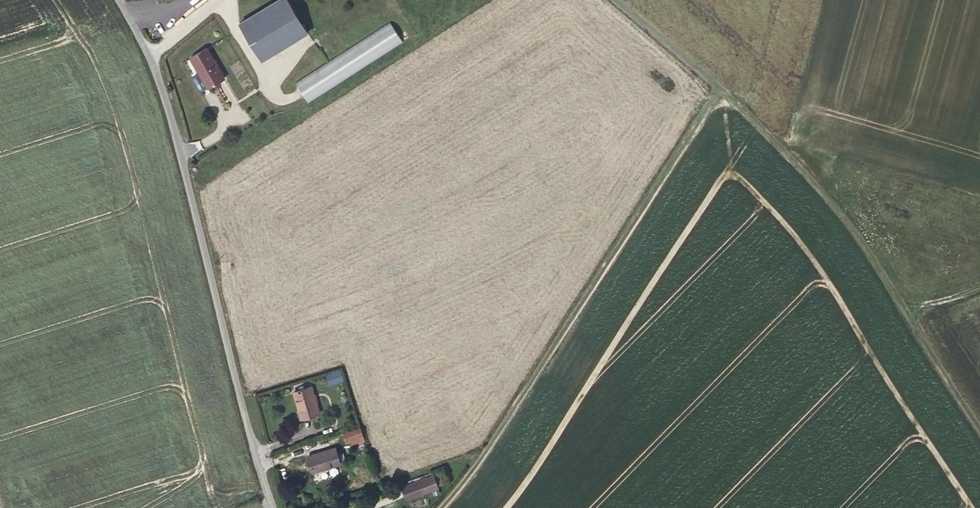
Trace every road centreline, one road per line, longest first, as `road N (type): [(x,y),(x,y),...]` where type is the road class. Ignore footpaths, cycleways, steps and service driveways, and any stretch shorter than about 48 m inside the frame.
road 1 (unclassified): [(277,507),(148,37),(124,0)]
road 2 (track): [(621,0),(836,198),(911,317),(979,286)]
road 3 (track): [(979,430),(911,317)]

